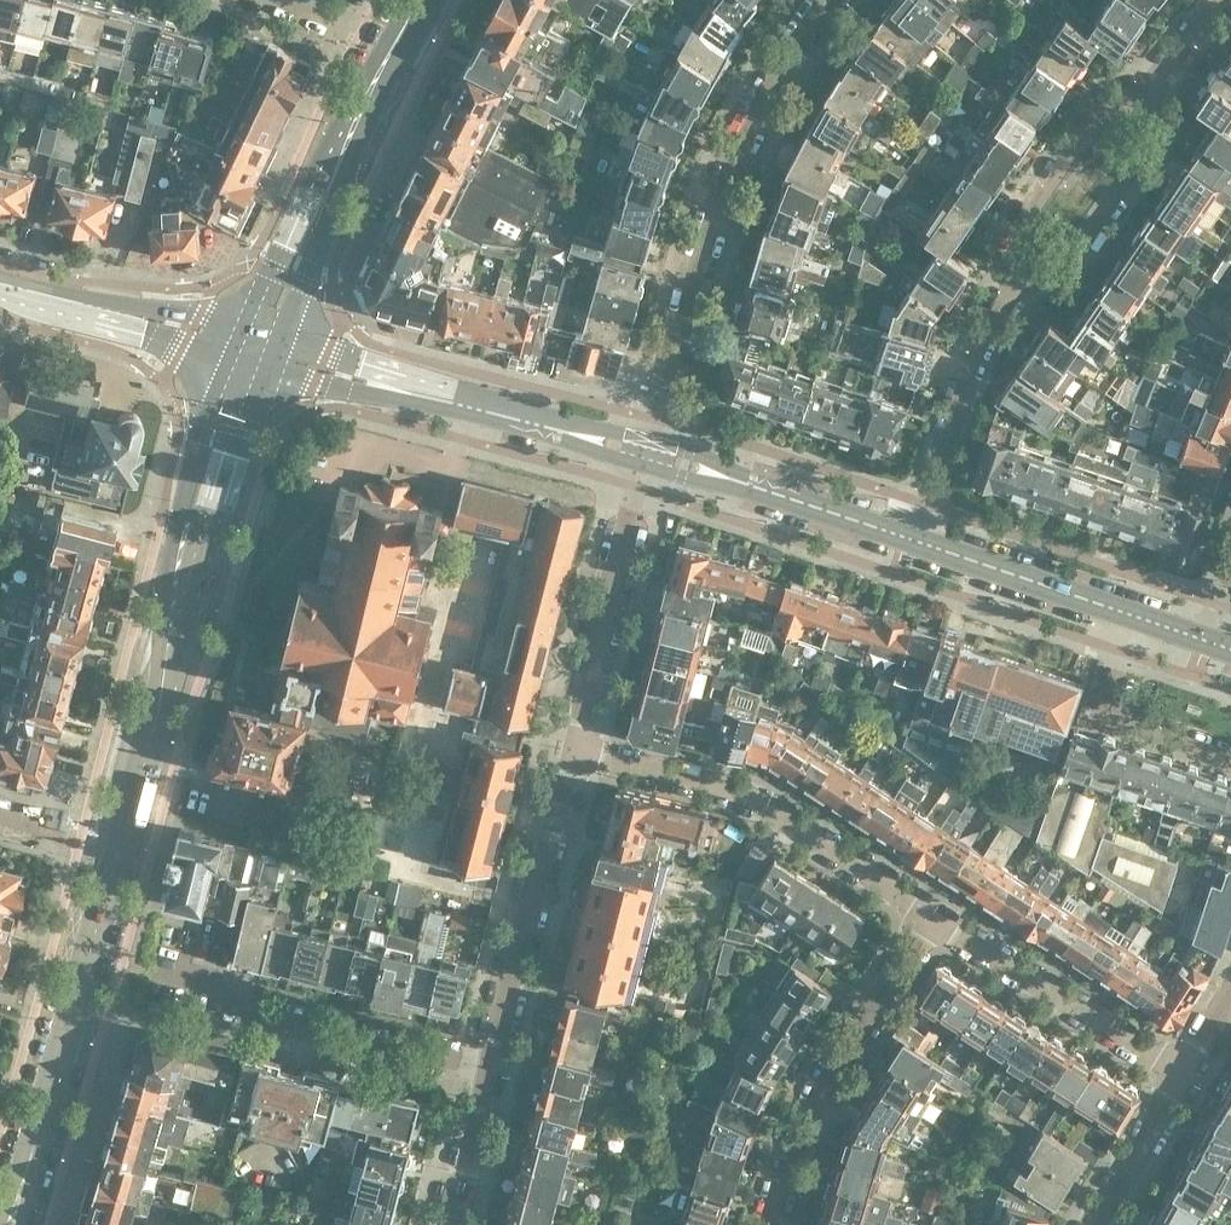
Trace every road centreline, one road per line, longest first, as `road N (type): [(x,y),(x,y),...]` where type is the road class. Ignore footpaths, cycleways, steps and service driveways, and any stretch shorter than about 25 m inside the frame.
road 1 (residential): [(651,441),(717,207),(761,107),(827,0)]
road 2 (secondary): [(229,356),(204,412),(169,550),(146,757)]
road 3 (secondary): [(146,757),(161,733),(175,650),(231,455),(267,369)]
road 4 (residential): [(929,916),(726,787),(572,750)]
road 5 (tertiary): [(267,369),(531,430),(644,466)]
road 6 (tertiary): [(651,441),(280,337)]
road 7 (secondary): [(280,337),(373,113),(431,0)]
road 8 (secondary): [(411,0),(329,140),(243,326)]
road 9 (secondary): [(46,1106),(146,757)]
road 10 (residential): [(768,1224),(801,1116),(929,916)]
road 11 (residential): [(489,1063),(168,980)]
road 12 (residential): [(489,1063),(572,750)]
road 13 (residential): [(572,750),(644,466)]
road 14 (residential): [(1177,1071),(929,916)]
road 15 (residential): [(907,538),(972,356),(1020,272)]
road 16 (residential): [(1020,272),(1057,277),(1159,143),(1160,116),(1146,102)]
road 17 (tertiary): [(243,326),(0,277)]
road 18 (residential): [(1146,102),(1109,101),(1052,167),(1011,228),(1020,272)]
road 19 (residential): [(1130,614),(1099,715),(1230,754)]
road 20 (tertiary): [(0,290),(229,356)]
road 21 (tertiary): [(1130,614),(907,538)]
road 22 (residential): [(1086,1224),(1177,1071)]
road 23 (residential): [(447,1224),(489,1063)]
road 24 (tertiary): [(785,496),(651,441)]
road 25 (tertiary): [(644,466),(785,496)]
road 26 (tertiary): [(907,538),(785,496)]
road 27 (residential): [(1146,102),(1225,0)]
road 28 (secondary): [(46,1106),(0,1223)]
road 29 (secondary): [(20,1224),(46,1106)]

